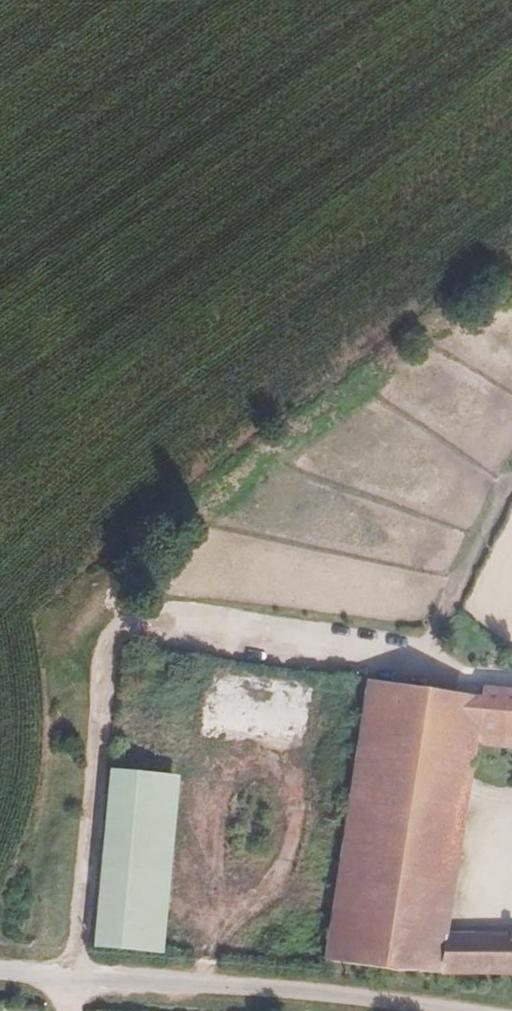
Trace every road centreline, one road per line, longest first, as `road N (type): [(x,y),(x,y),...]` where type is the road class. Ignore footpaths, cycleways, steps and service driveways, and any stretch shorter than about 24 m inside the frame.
road 1 (unclassified): [(0,969),(432,1010)]

